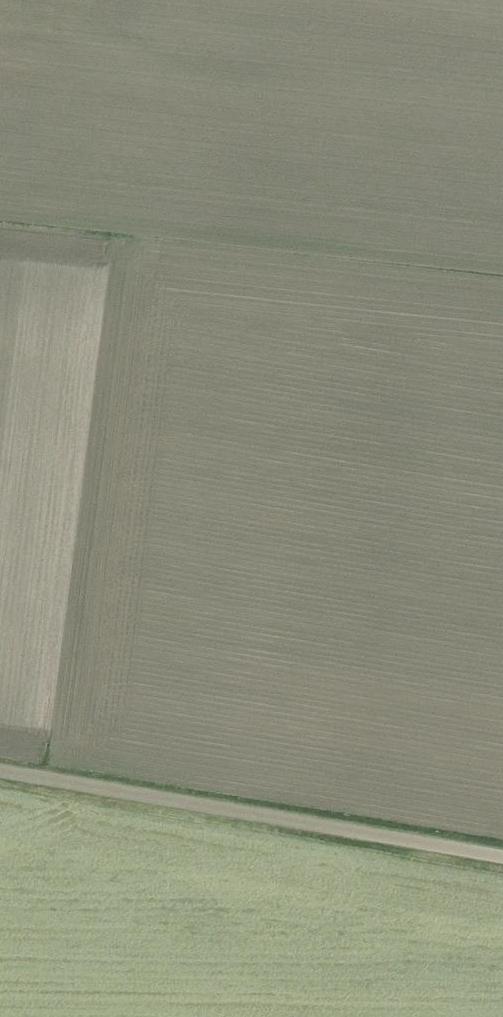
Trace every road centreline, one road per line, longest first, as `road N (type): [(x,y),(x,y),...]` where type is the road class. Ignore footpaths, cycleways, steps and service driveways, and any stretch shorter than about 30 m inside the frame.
road 1 (unclassified): [(502,857),(0,771)]

